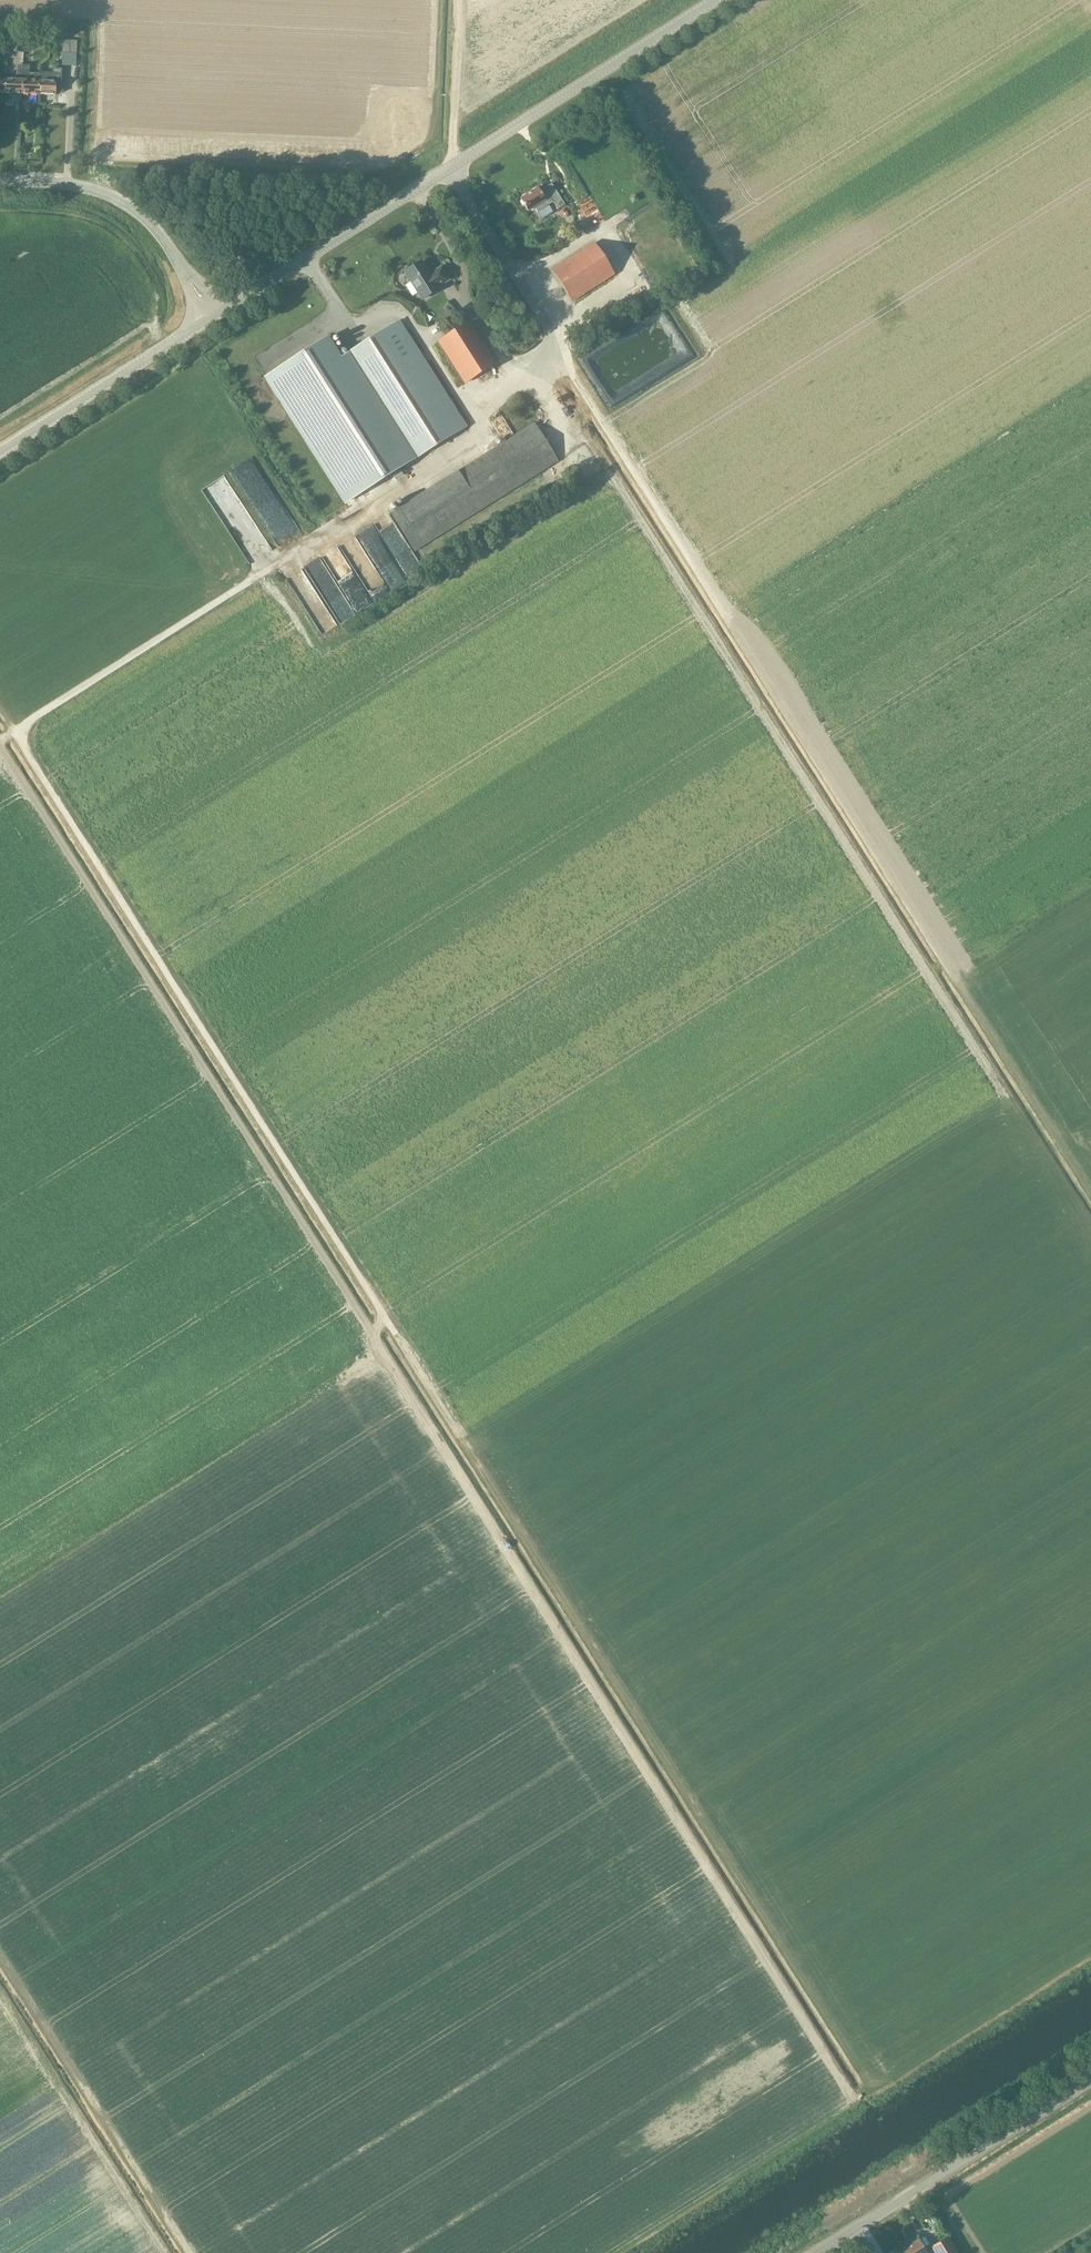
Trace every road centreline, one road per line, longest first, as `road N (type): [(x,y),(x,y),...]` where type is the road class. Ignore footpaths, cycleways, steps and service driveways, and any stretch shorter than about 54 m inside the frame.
road 1 (unclassified): [(221,311),(715,0)]
road 2 (unclassified): [(816,2252),(1090,2079)]
road 3 (unclassified): [(0,451),(205,321)]
road 4 (unclassified): [(185,273),(147,221),(114,198),(74,185),(0,181)]

